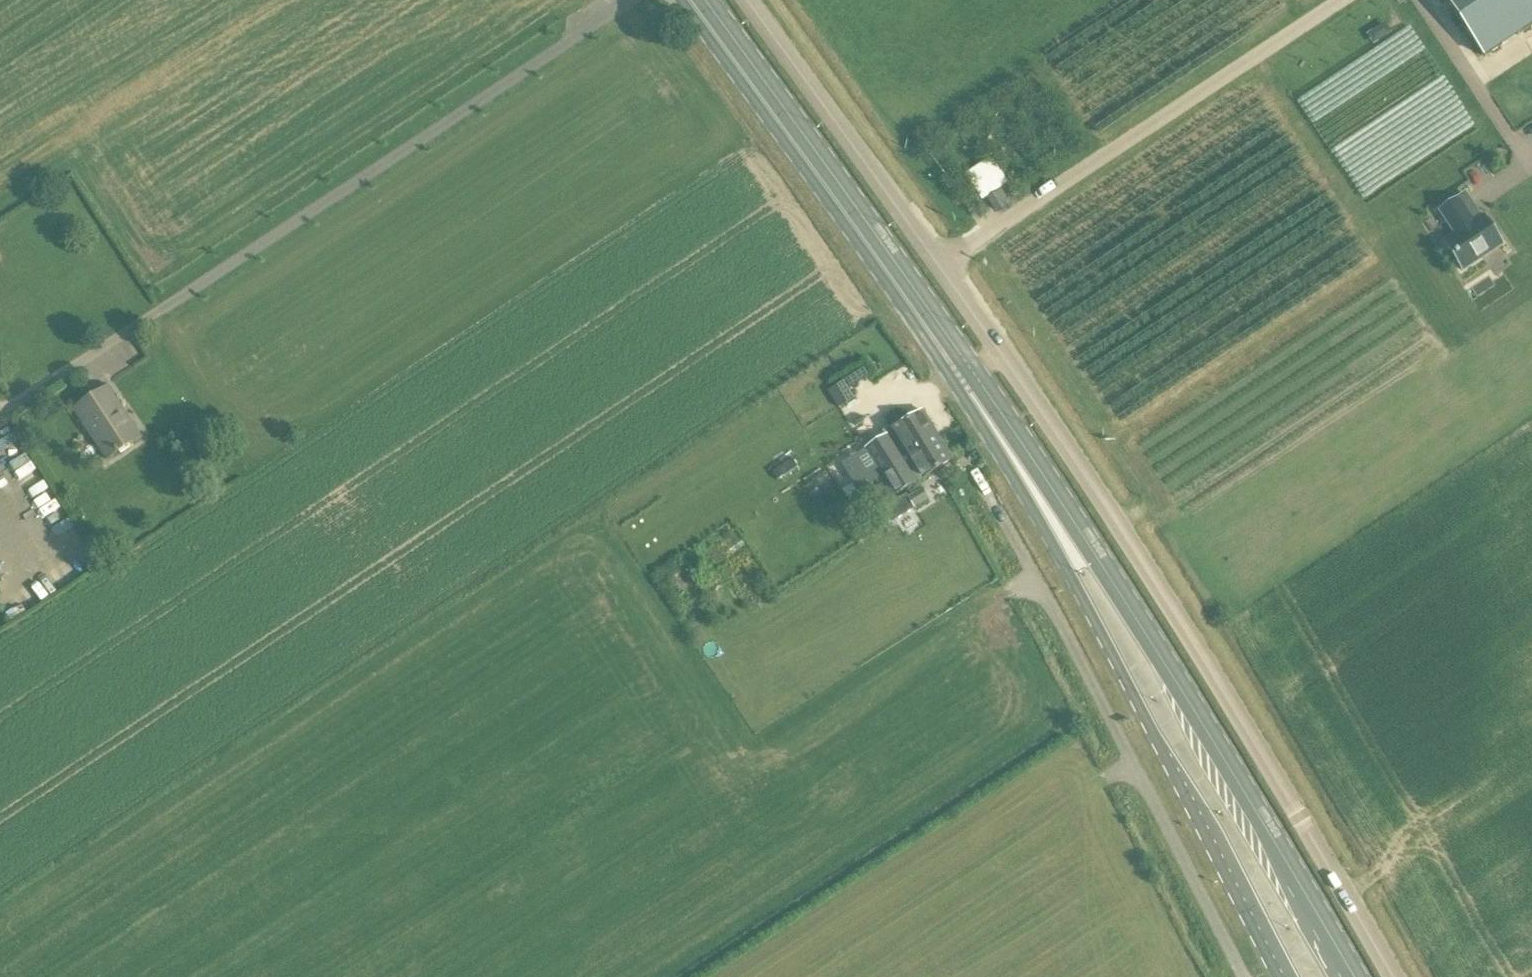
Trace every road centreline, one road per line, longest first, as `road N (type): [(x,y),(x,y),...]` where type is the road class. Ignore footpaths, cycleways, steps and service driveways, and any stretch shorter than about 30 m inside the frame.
road 1 (unclassified): [(1392,976),(1171,605),(754,0)]
road 2 (primary): [(1352,976),(1052,499),(943,336),(900,289)]
road 3 (primary): [(900,289),(1066,567),(1285,976)]
road 4 (unclassified): [(979,482),(1243,976)]
road 5 (primary): [(900,289),(692,0)]

